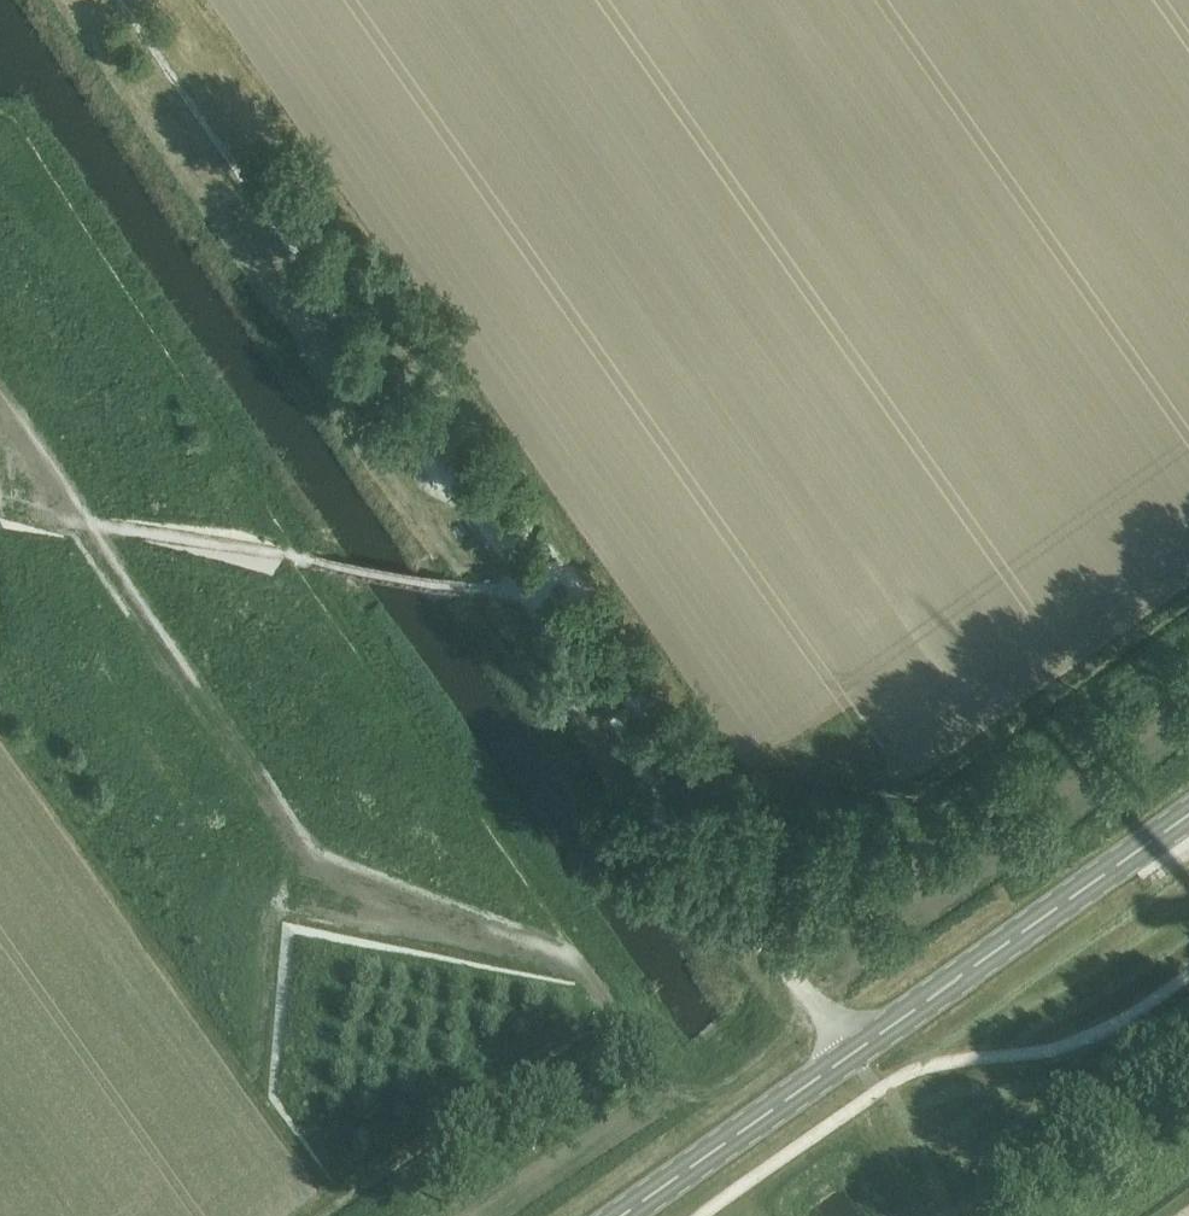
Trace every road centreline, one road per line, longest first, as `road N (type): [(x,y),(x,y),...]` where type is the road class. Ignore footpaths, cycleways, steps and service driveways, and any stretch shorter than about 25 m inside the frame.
road 1 (secondary): [(623,1215),(1188,818)]
road 2 (track): [(625,1022),(726,1143)]
road 3 (track): [(915,1215),(840,1112)]

